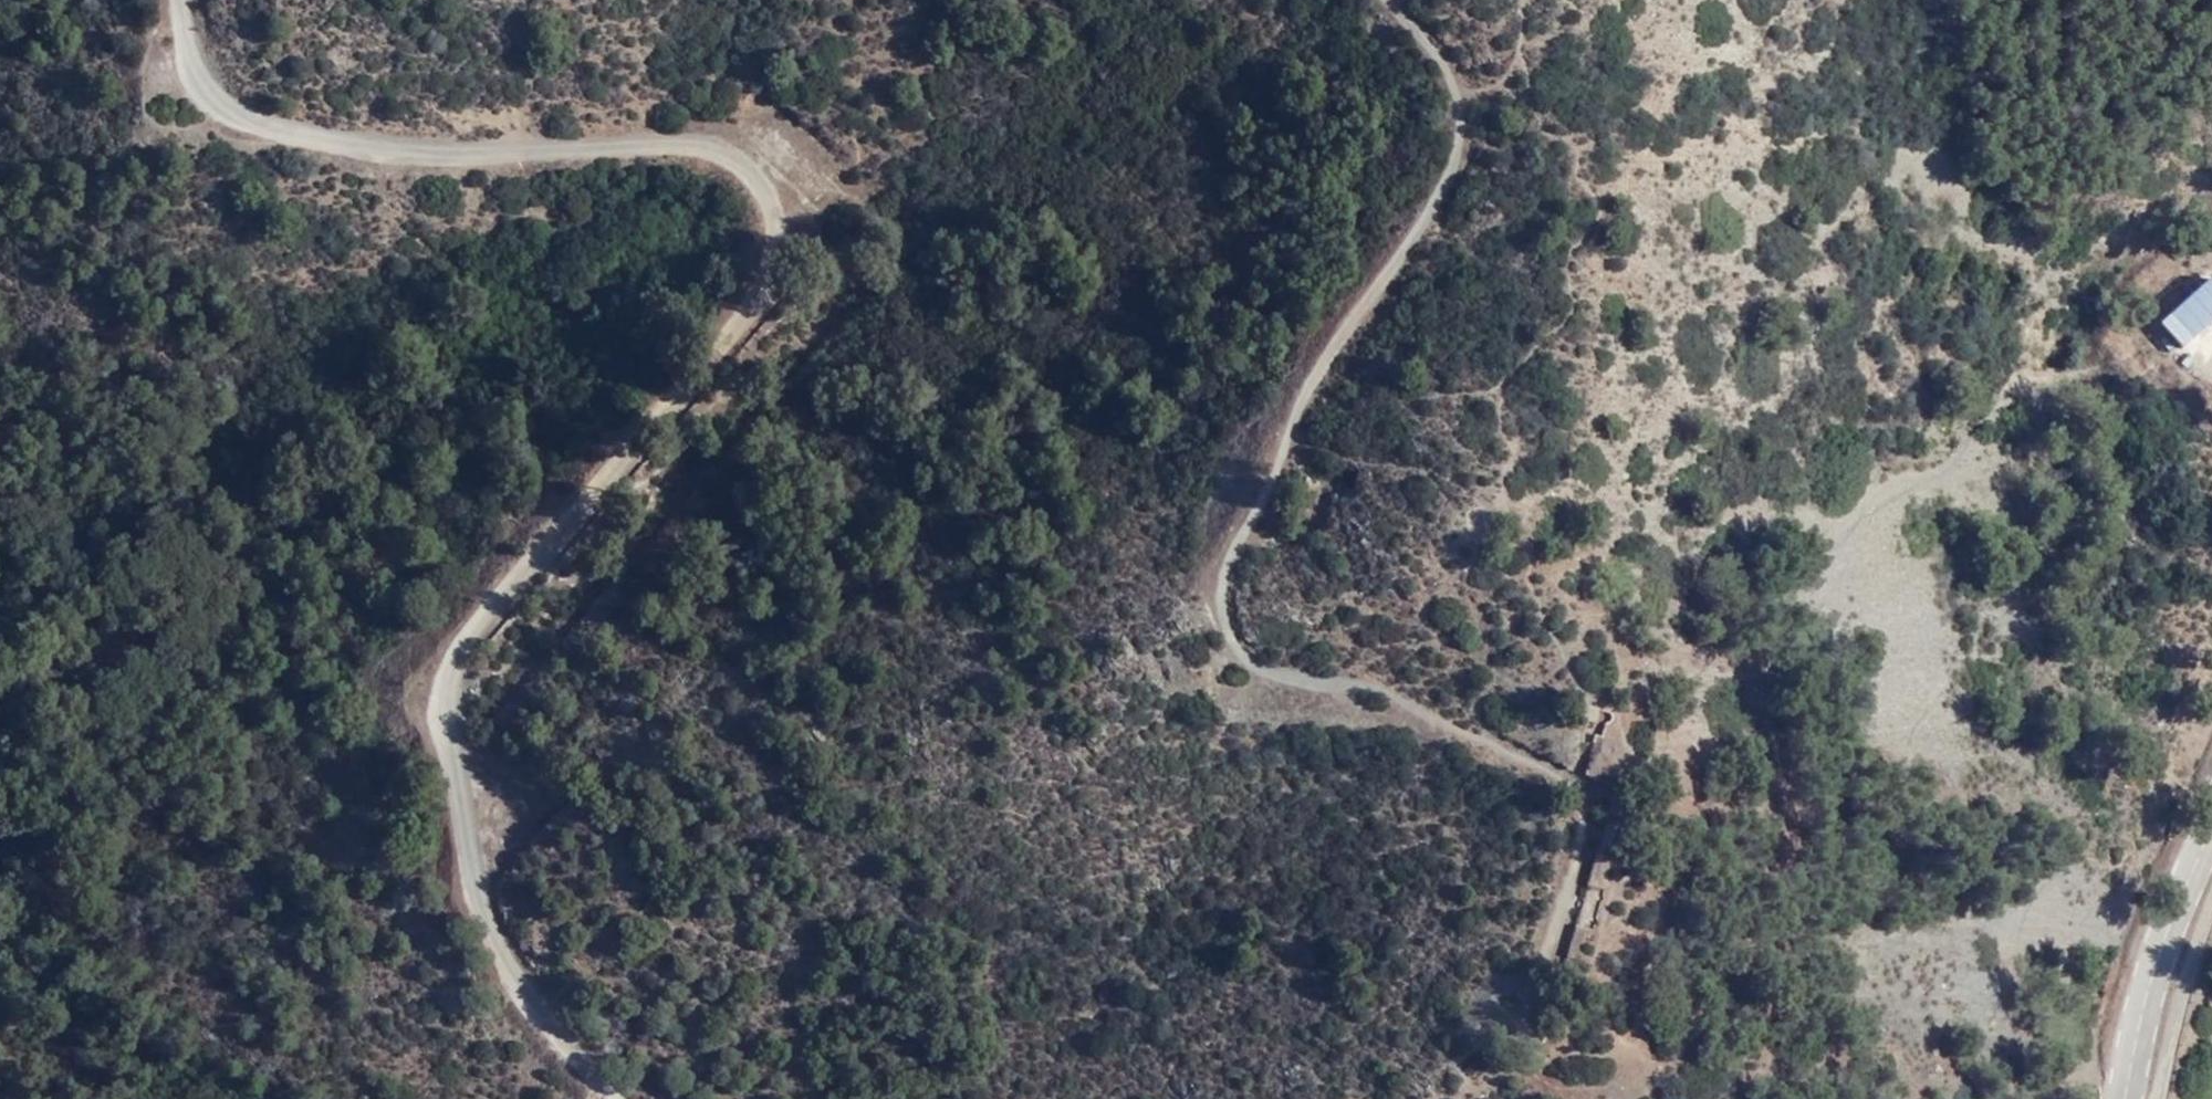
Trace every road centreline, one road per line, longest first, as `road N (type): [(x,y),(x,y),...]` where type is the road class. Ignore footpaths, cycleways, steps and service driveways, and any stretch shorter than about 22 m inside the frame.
road 1 (track): [(182,0),(193,68),(210,103),(241,118),(348,144),(412,149),(684,141),(728,151),(758,176),(775,209),(780,253),(769,292),(474,627),(452,662),(448,725),(479,898),(522,995),(614,1098)]
road 2 (track): [(1394,0),(1467,99),(1456,154),(1438,200),(1297,408),(1217,581),(1223,628),(1251,656),(1280,671),(1399,700),(1532,755),(1570,780),(1583,838),(1533,1027),(1596,1057)]
road 3 (tertiary): [(2133,1098),(2158,980),(2211,844)]

